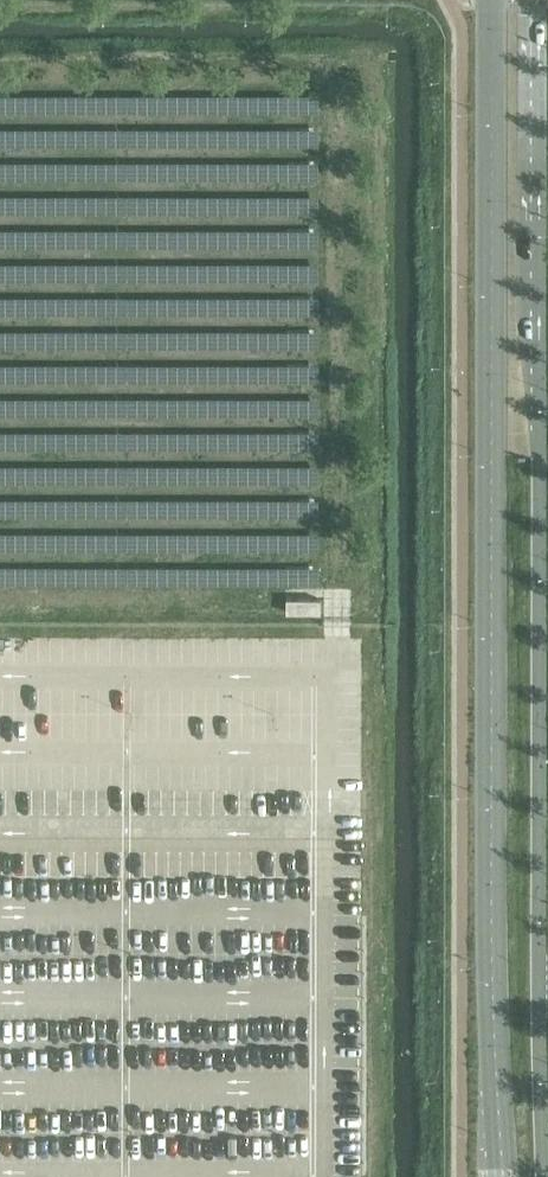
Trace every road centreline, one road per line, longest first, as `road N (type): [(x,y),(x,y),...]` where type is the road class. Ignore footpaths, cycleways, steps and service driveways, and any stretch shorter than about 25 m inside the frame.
road 1 (primary): [(485,0),(484,674),(502,1176)]
road 2 (primary): [(545,964),(540,0)]
road 3 (primary): [(547,1164),(545,964)]

